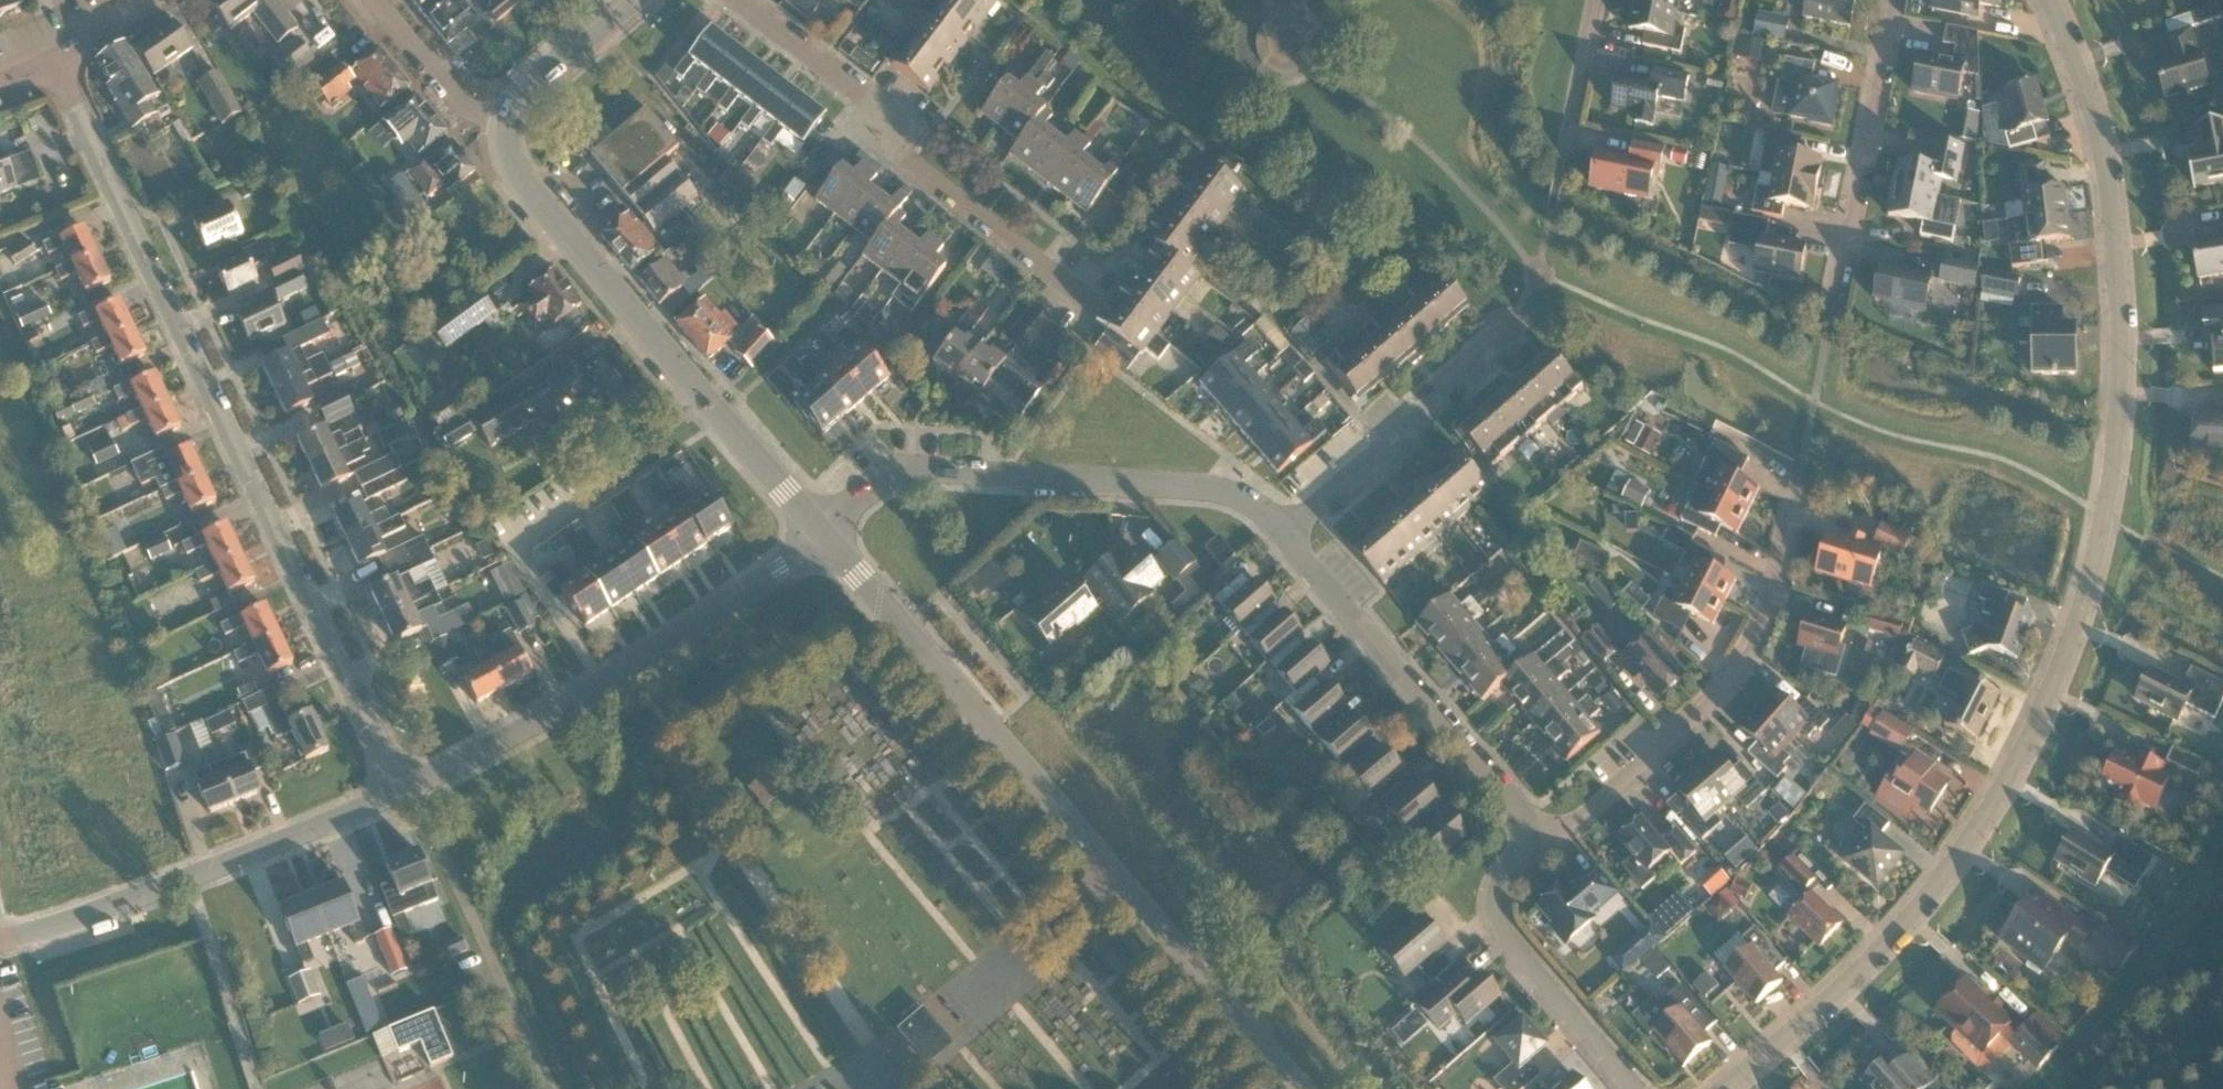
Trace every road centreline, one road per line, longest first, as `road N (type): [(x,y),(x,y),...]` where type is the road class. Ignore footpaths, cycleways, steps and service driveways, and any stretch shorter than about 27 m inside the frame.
road 1 (residential): [(1725,1088),(1863,968),(1947,872),(2027,744),(2088,586),(2116,443),(2121,315),(2097,137),(2050,0)]
road 2 (residential): [(408,788),(120,213),(54,60)]
road 3 (secondary): [(1295,1088),(821,534)]
road 4 (secondary): [(821,534),(513,176),(507,121)]
road 5 (residential): [(1283,534),(1253,503),(1214,488),(893,470),(821,534)]
road 6 (residential): [(1099,306),(906,164),(866,96),(743,0)]
road 7 (residential): [(1530,832),(1576,821),(1729,681),(1769,612),(1797,492)]
road 8 (tertiary): [(408,788),(0,941)]
road 9 (residential): [(1530,832),(1283,534)]
road 10 (residential): [(551,1088),(408,788)]
road 11 (residential): [(1833,314),(1897,0)]
road 12 (residential): [(1632,1088),(1497,927),(1498,893),(1529,847),(1530,832)]
road 13 (residential): [(1283,534),(1500,343)]
road 14 (tertiary): [(821,534),(602,684)]
road 15 (residential): [(602,684),(510,545),(580,502)]
road 16 (tertiary): [(602,684),(408,788)]
road 17 (residential): [(1558,182),(1593,0)]
road 18 (residential): [(507,121),(451,96),(374,0)]
road 19 (secondary): [(507,121),(525,88),(630,0)]

